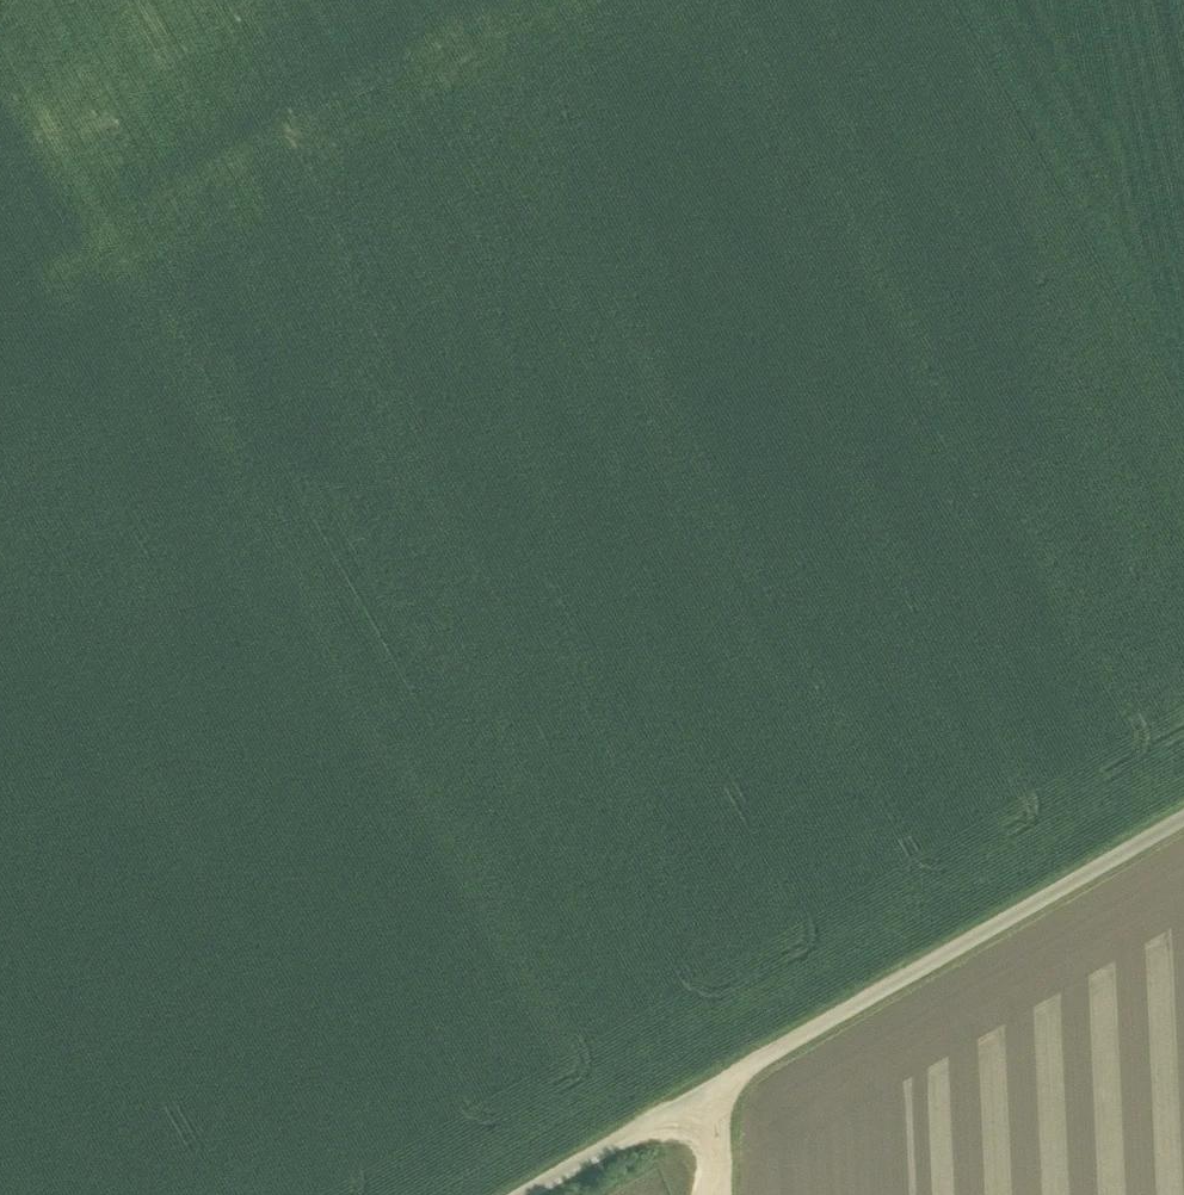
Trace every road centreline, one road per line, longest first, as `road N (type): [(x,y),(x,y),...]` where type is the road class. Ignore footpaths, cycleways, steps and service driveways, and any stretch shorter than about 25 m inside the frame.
road 1 (unclassified): [(508,1194),(1183,817)]

